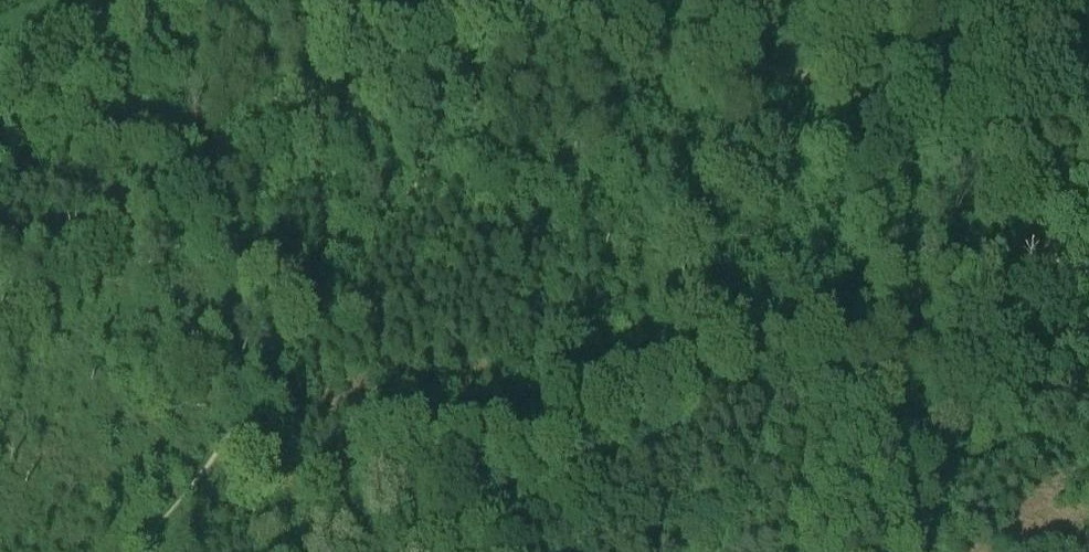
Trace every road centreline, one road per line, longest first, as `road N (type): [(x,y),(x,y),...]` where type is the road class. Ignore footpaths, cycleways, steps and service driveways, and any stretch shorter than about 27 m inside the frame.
road 1 (track): [(0,324),(281,129),(609,8),(683,6),(764,63),(787,67),(816,62),(897,0)]
road 2 (track): [(1088,85),(1064,113),(1039,166),(1036,194),(1063,320),(1043,373),(998,413),(977,418),(838,373),(800,371),(638,435),(407,551)]

